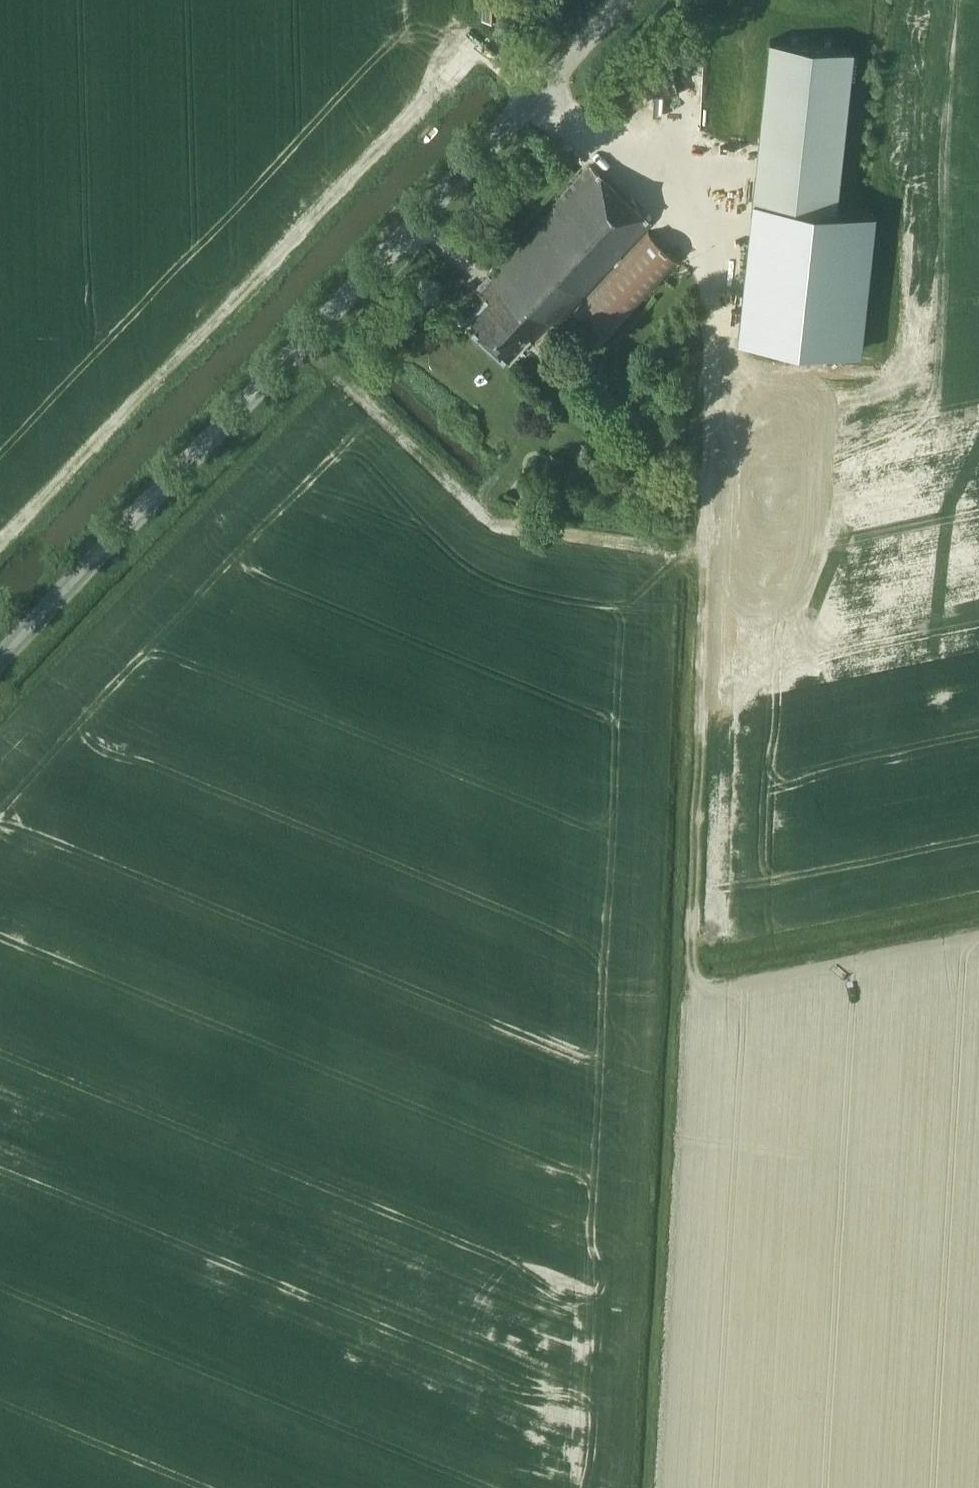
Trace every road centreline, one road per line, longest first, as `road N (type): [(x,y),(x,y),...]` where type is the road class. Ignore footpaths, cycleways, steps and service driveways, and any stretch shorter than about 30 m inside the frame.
road 1 (tertiary): [(0,676),(625,0)]

